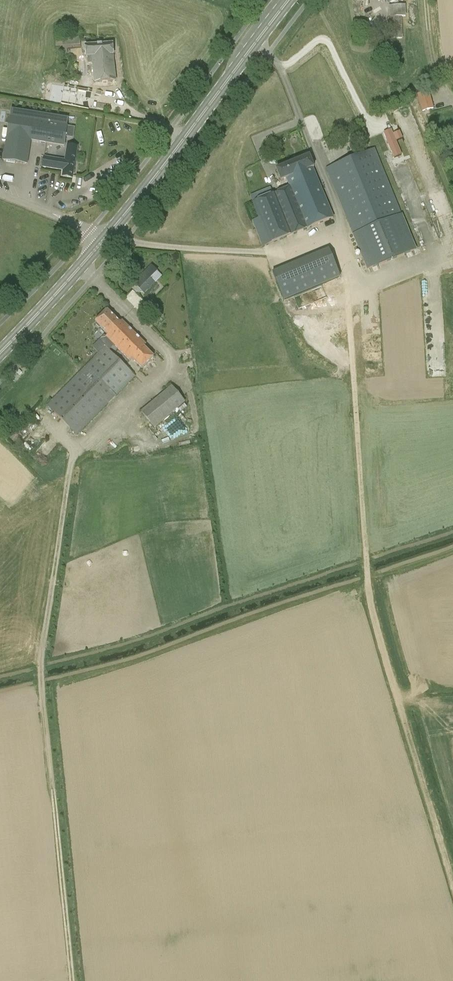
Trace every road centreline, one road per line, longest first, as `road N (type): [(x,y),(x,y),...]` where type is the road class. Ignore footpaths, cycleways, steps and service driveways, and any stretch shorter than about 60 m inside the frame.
road 1 (track): [(359,289),(348,295),(368,585),(452,889)]
road 2 (track): [(75,452),(41,659),(71,980)]
road 3 (primary): [(107,236),(288,0)]
road 4 (primary): [(0,353),(107,236)]

